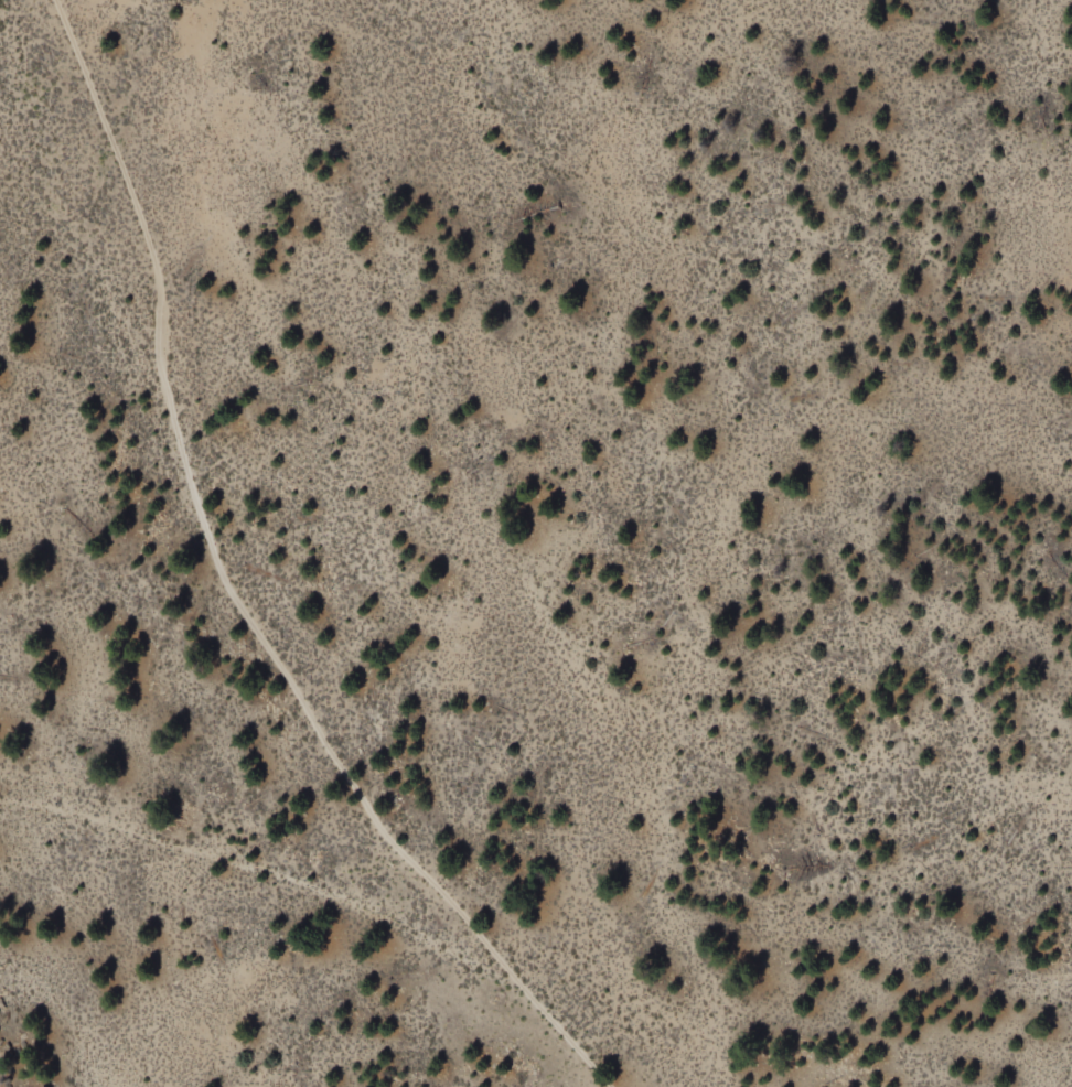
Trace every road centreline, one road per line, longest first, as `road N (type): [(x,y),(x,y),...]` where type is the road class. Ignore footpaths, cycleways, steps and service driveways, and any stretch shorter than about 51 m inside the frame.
road 1 (track): [(607,1086),(376,829),(237,601),(175,407),(174,322),(159,257),(60,0)]
road 2 (track): [(510,976),(343,905),(131,859),(0,813)]

